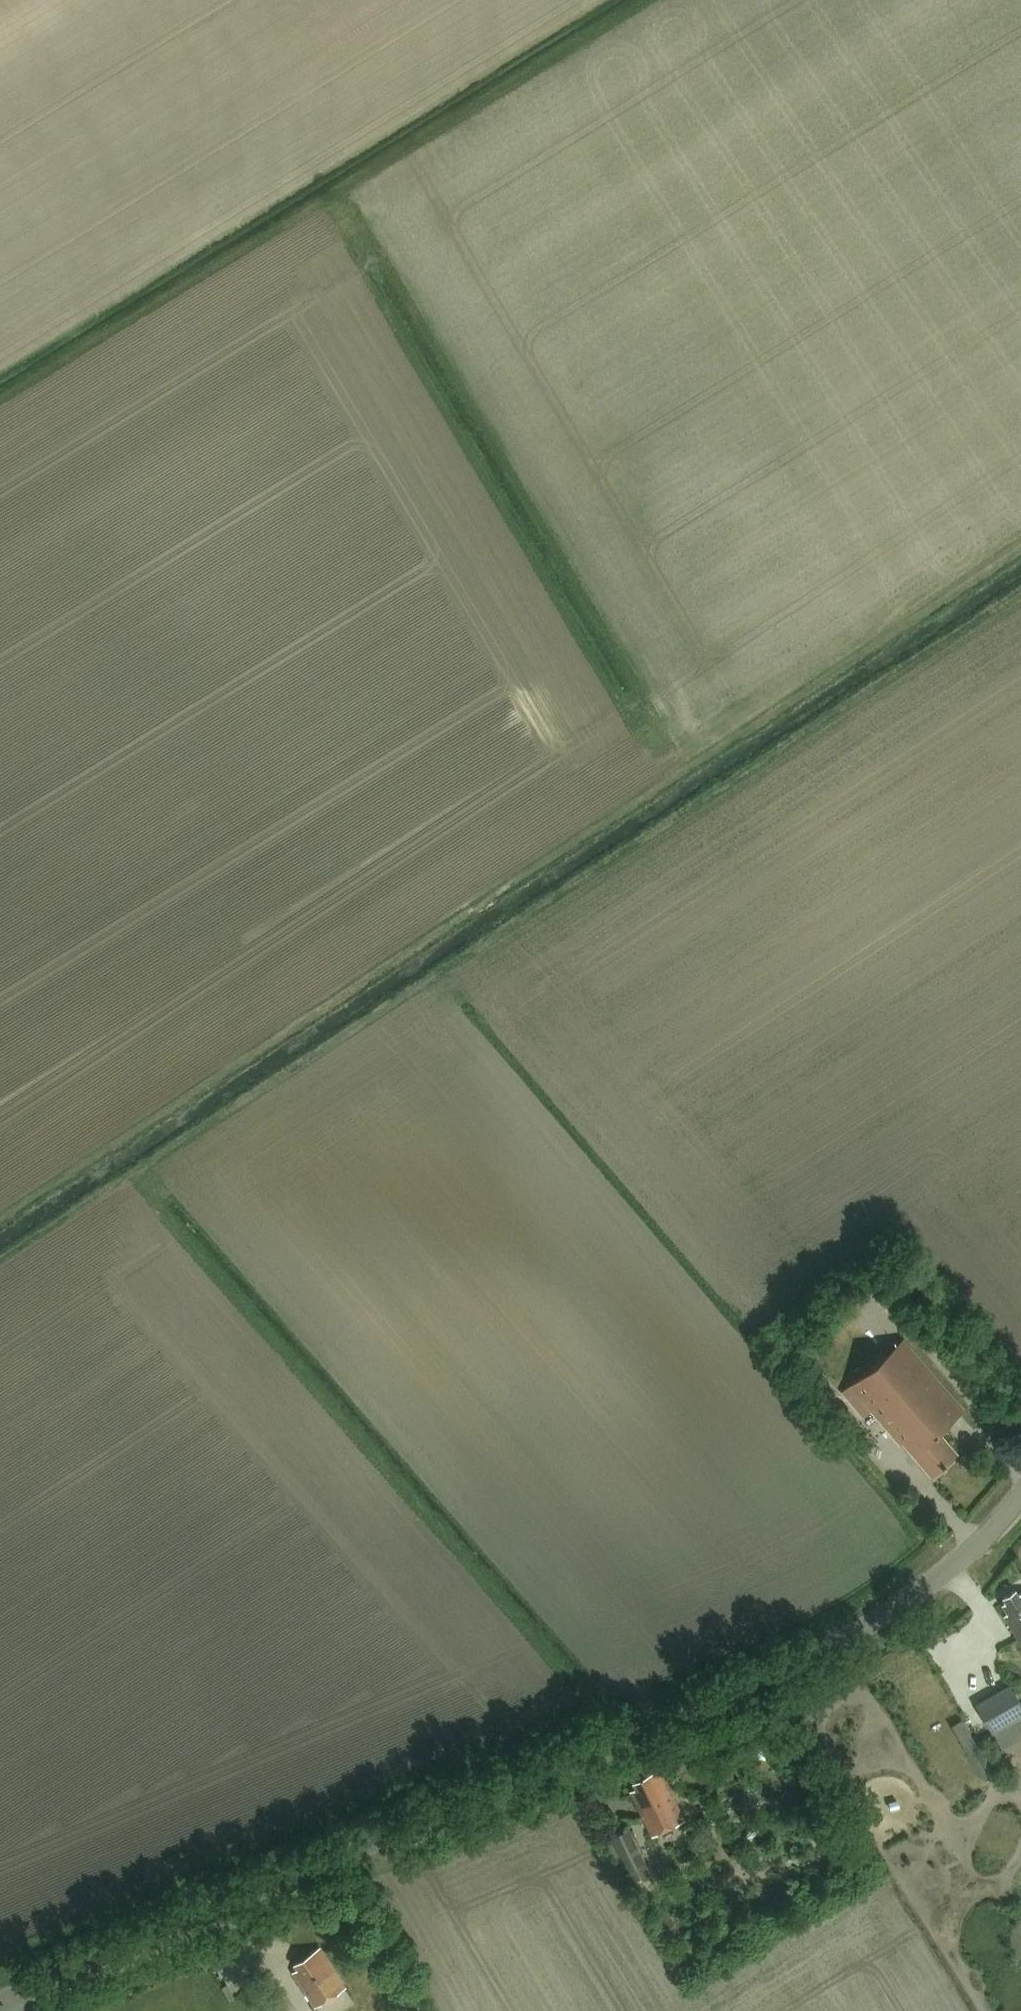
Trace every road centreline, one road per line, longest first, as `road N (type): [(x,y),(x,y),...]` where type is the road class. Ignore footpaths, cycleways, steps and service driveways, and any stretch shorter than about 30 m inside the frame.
road 1 (unclassified): [(0,2004),(882,1630),(932,1594),(1020,1498)]

